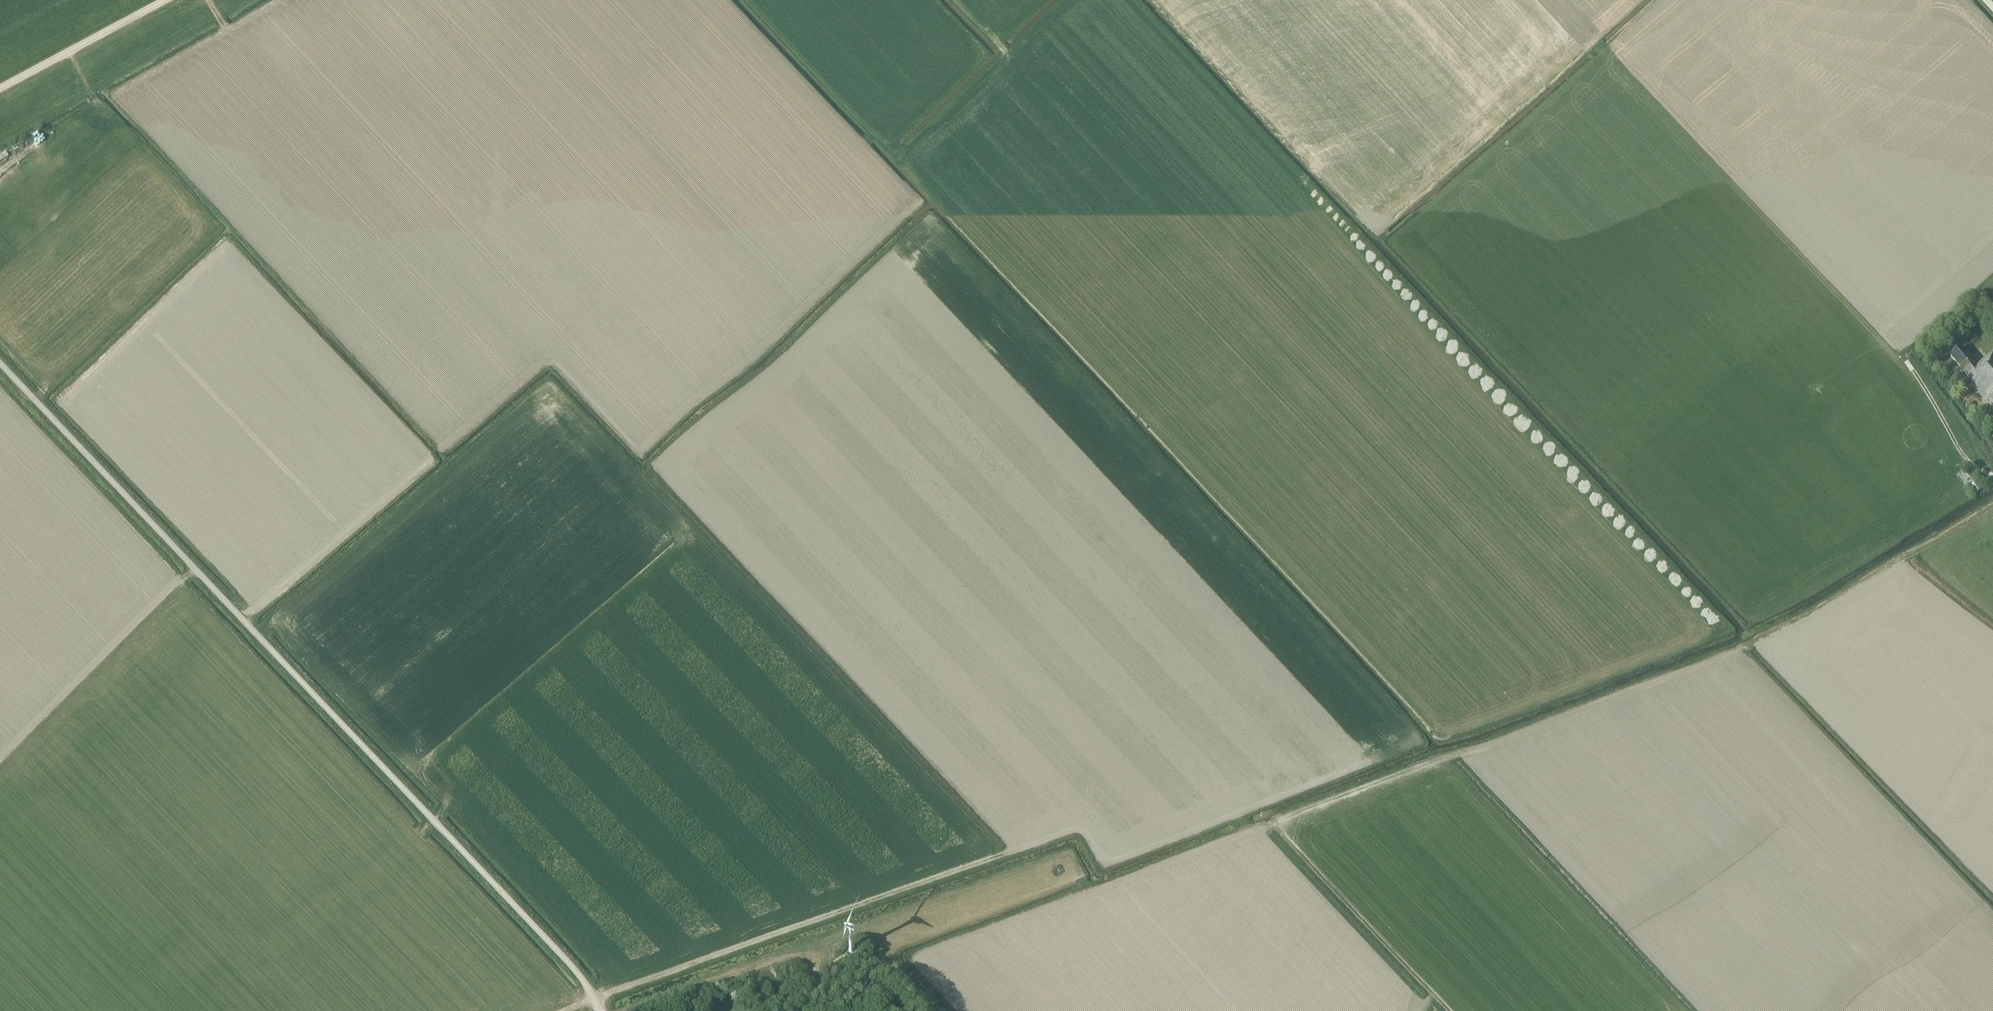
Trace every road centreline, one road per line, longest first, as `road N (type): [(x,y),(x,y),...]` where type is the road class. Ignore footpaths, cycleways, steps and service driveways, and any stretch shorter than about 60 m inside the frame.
road 1 (unclassified): [(599,1010),(577,972),(0,363)]
road 2 (unclassified): [(0,89),(164,0)]

